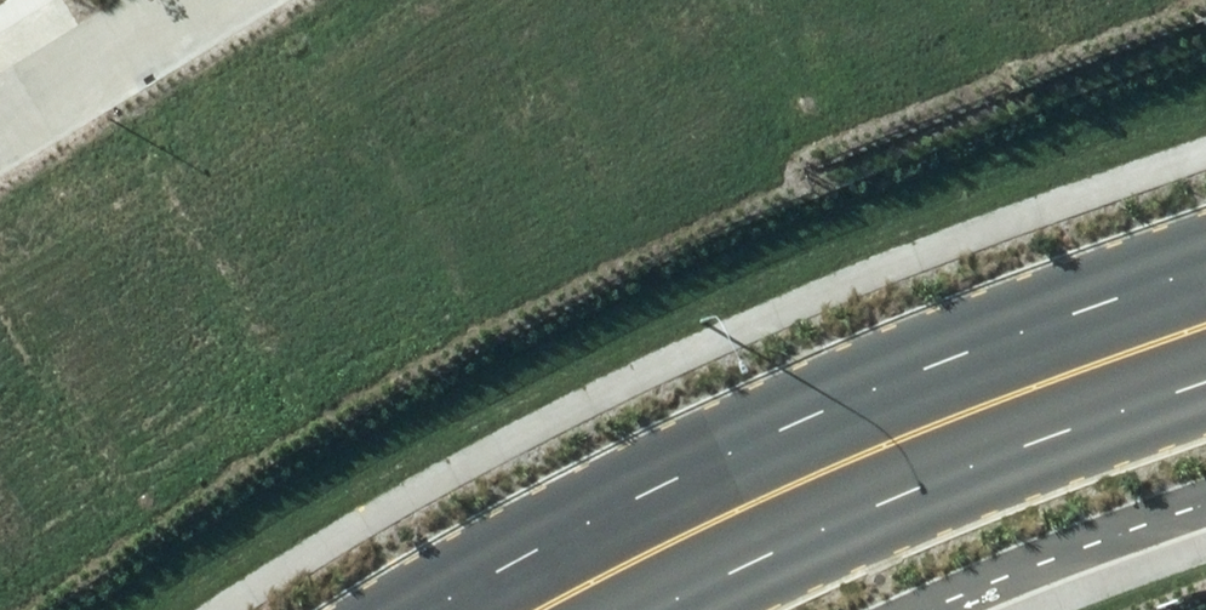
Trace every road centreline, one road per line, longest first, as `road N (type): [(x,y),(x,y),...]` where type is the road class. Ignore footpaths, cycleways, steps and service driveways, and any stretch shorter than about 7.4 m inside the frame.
road 1 (secondary): [(429,609),(639,495),(873,389),(1205,269)]
road 2 (secondary): [(1205,382),(820,530),(654,609)]
road 3 (residential): [(177,0),(0,108)]

